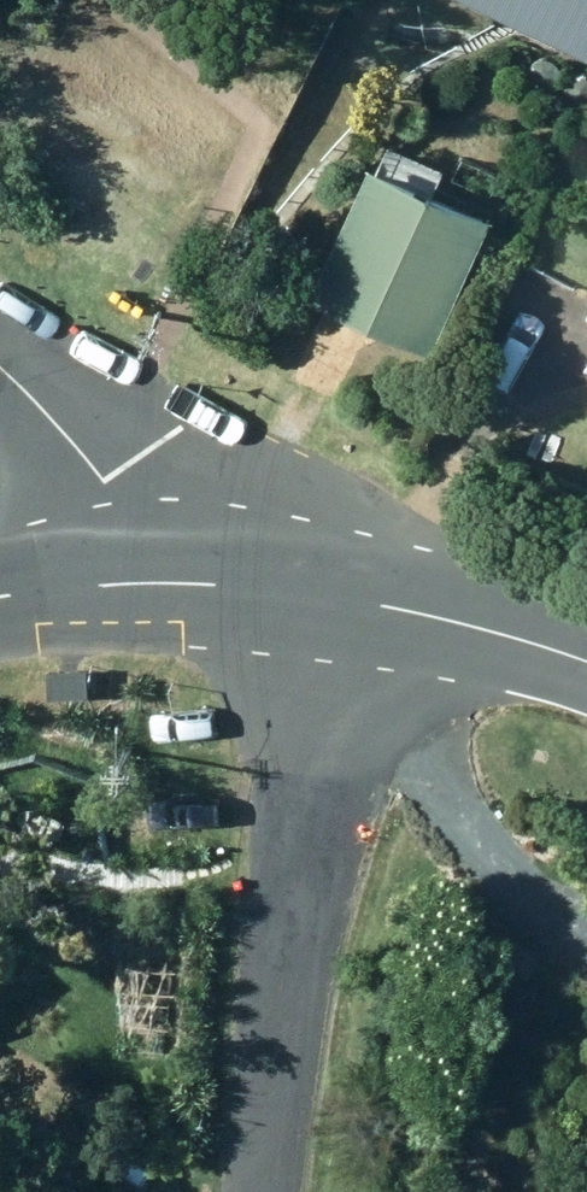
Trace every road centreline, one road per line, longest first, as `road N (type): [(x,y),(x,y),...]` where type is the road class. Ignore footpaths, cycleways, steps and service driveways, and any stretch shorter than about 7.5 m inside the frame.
road 1 (residential): [(275,1191),(308,865),(352,595)]
road 2 (tertiary): [(352,595),(496,628),(586,664)]
road 3 (residential): [(0,375),(68,467),(128,576)]
road 4 (tertiary): [(128,576),(255,577),(352,595)]
road 5 (tertiary): [(0,600),(128,576)]

